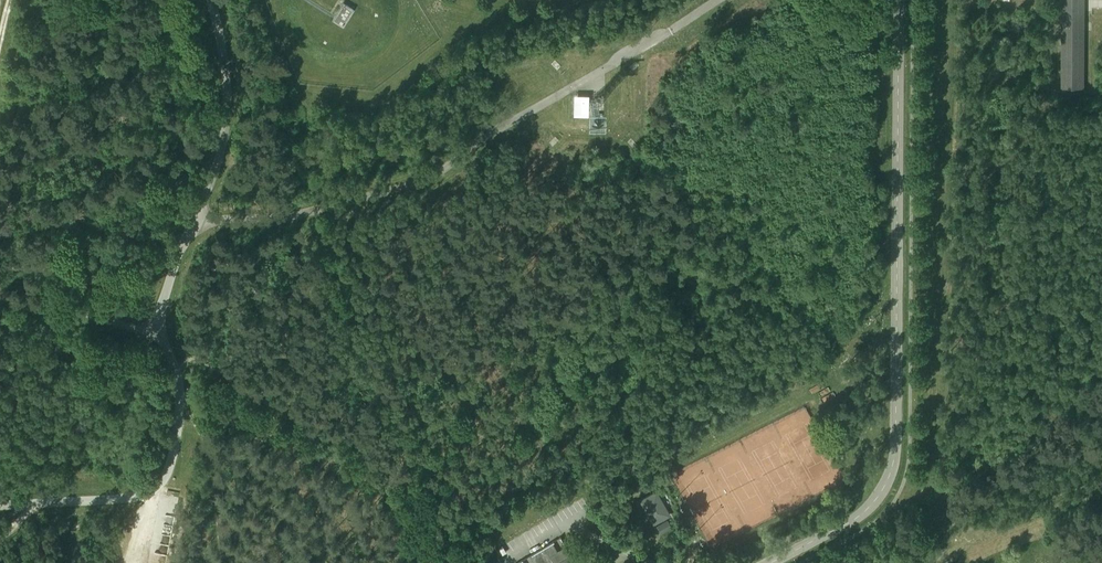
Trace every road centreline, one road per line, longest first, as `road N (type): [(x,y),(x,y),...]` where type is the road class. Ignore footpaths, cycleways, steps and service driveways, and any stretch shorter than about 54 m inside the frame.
road 1 (track): [(180,392),(211,457),(222,562)]

